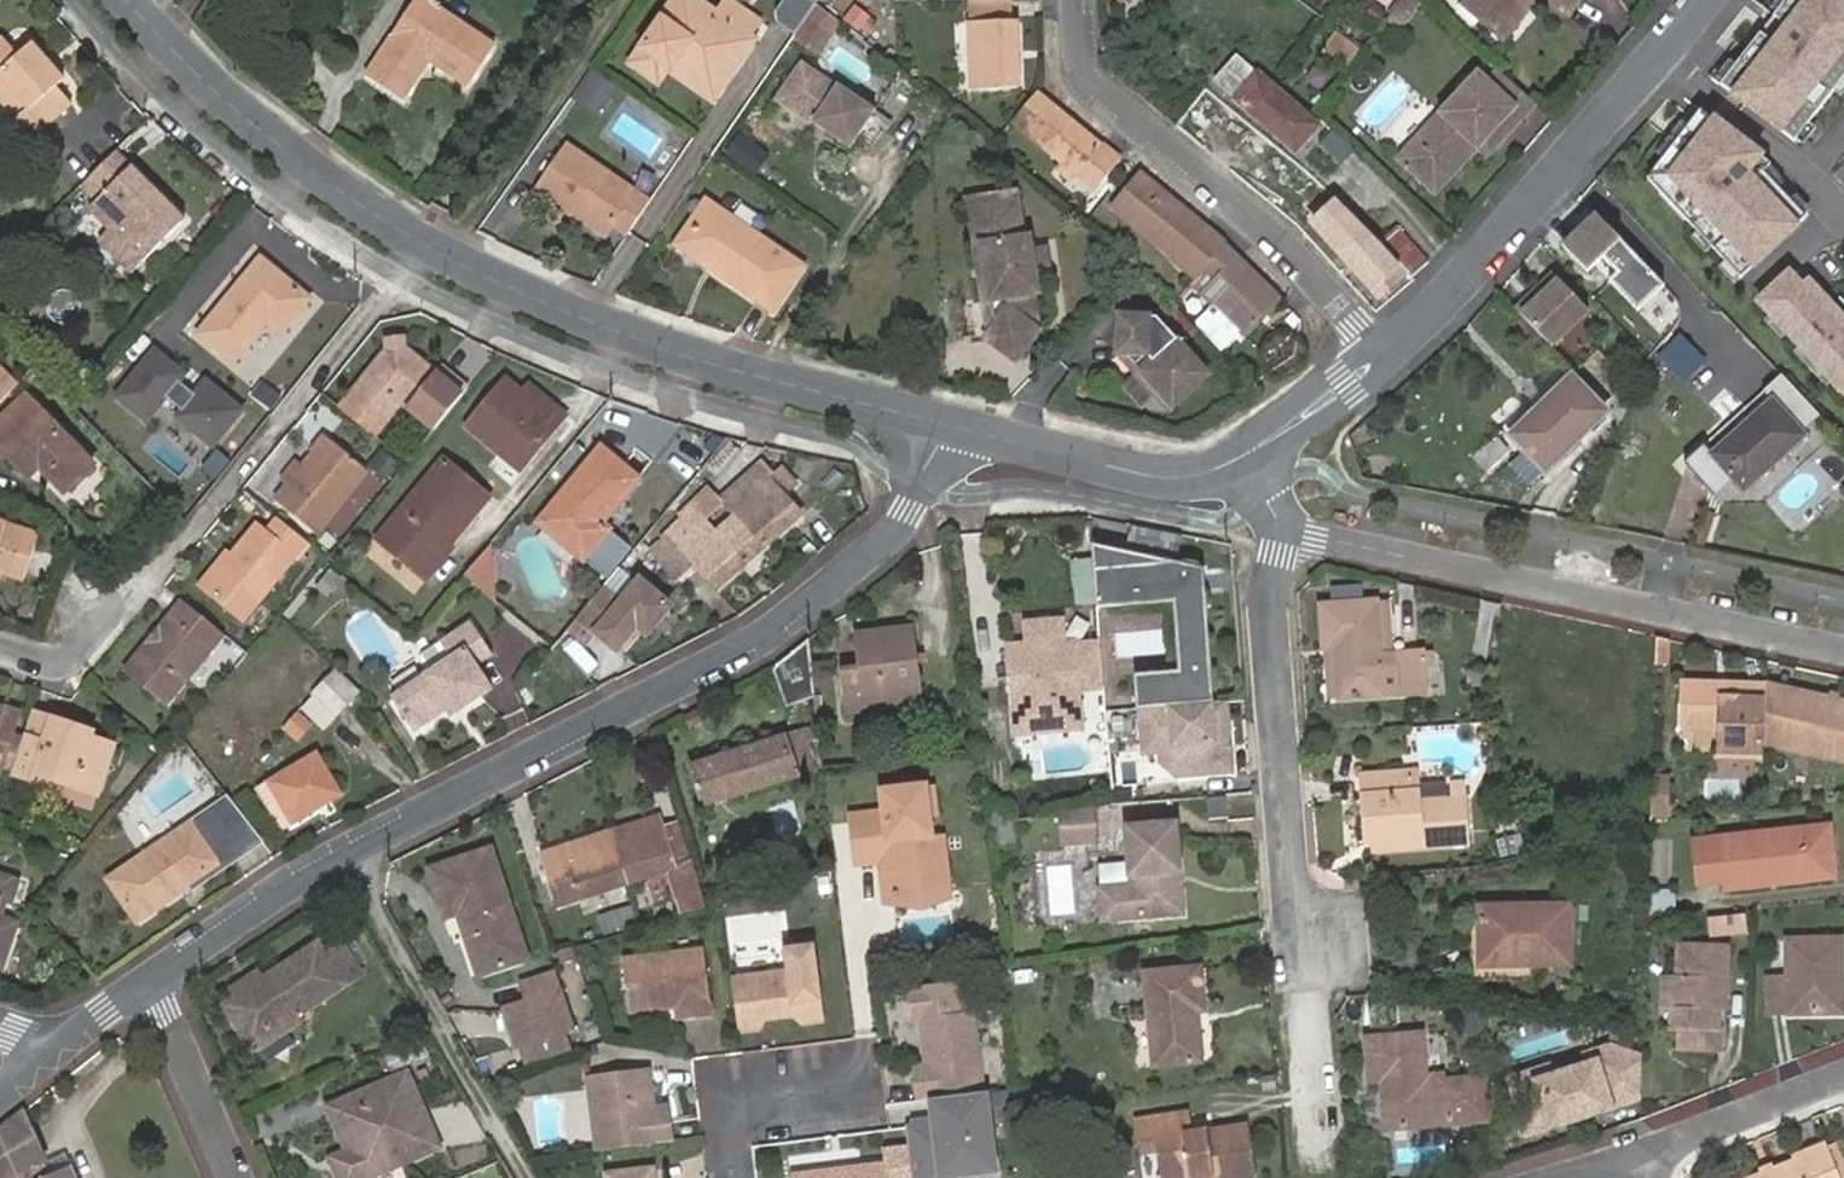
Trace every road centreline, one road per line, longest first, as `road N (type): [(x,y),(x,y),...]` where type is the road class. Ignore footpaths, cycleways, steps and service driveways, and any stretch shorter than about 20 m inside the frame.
road 1 (residential): [(148,977),(351,845),(780,628),(910,511),(966,431)]
road 2 (residential): [(1280,528),(1268,594),(1321,1177)]
road 3 (residential): [(0,643),(77,666),(436,254)]
road 4 (residential): [(1280,528),(1843,652)]
road 5 (residential): [(966,431),(636,337),(436,254)]
road 6 (residential): [(1077,0),(1083,70),(1266,229),(1383,353)]
road 7 (residential): [(1705,0),(1472,265),(1383,353)]
road 8 (residential): [(436,254),(216,95),(129,0)]
road 9 (residential): [(1245,456),(1199,476),(1159,479),(966,431)]
road 10 (residential): [(730,1177),(721,1099),(872,1081)]
road 11 (residential): [(235,1177),(148,977)]
road 12 (residential): [(1843,1074),(1657,1155)]
road 13 (residential): [(1383,353),(1245,456)]

